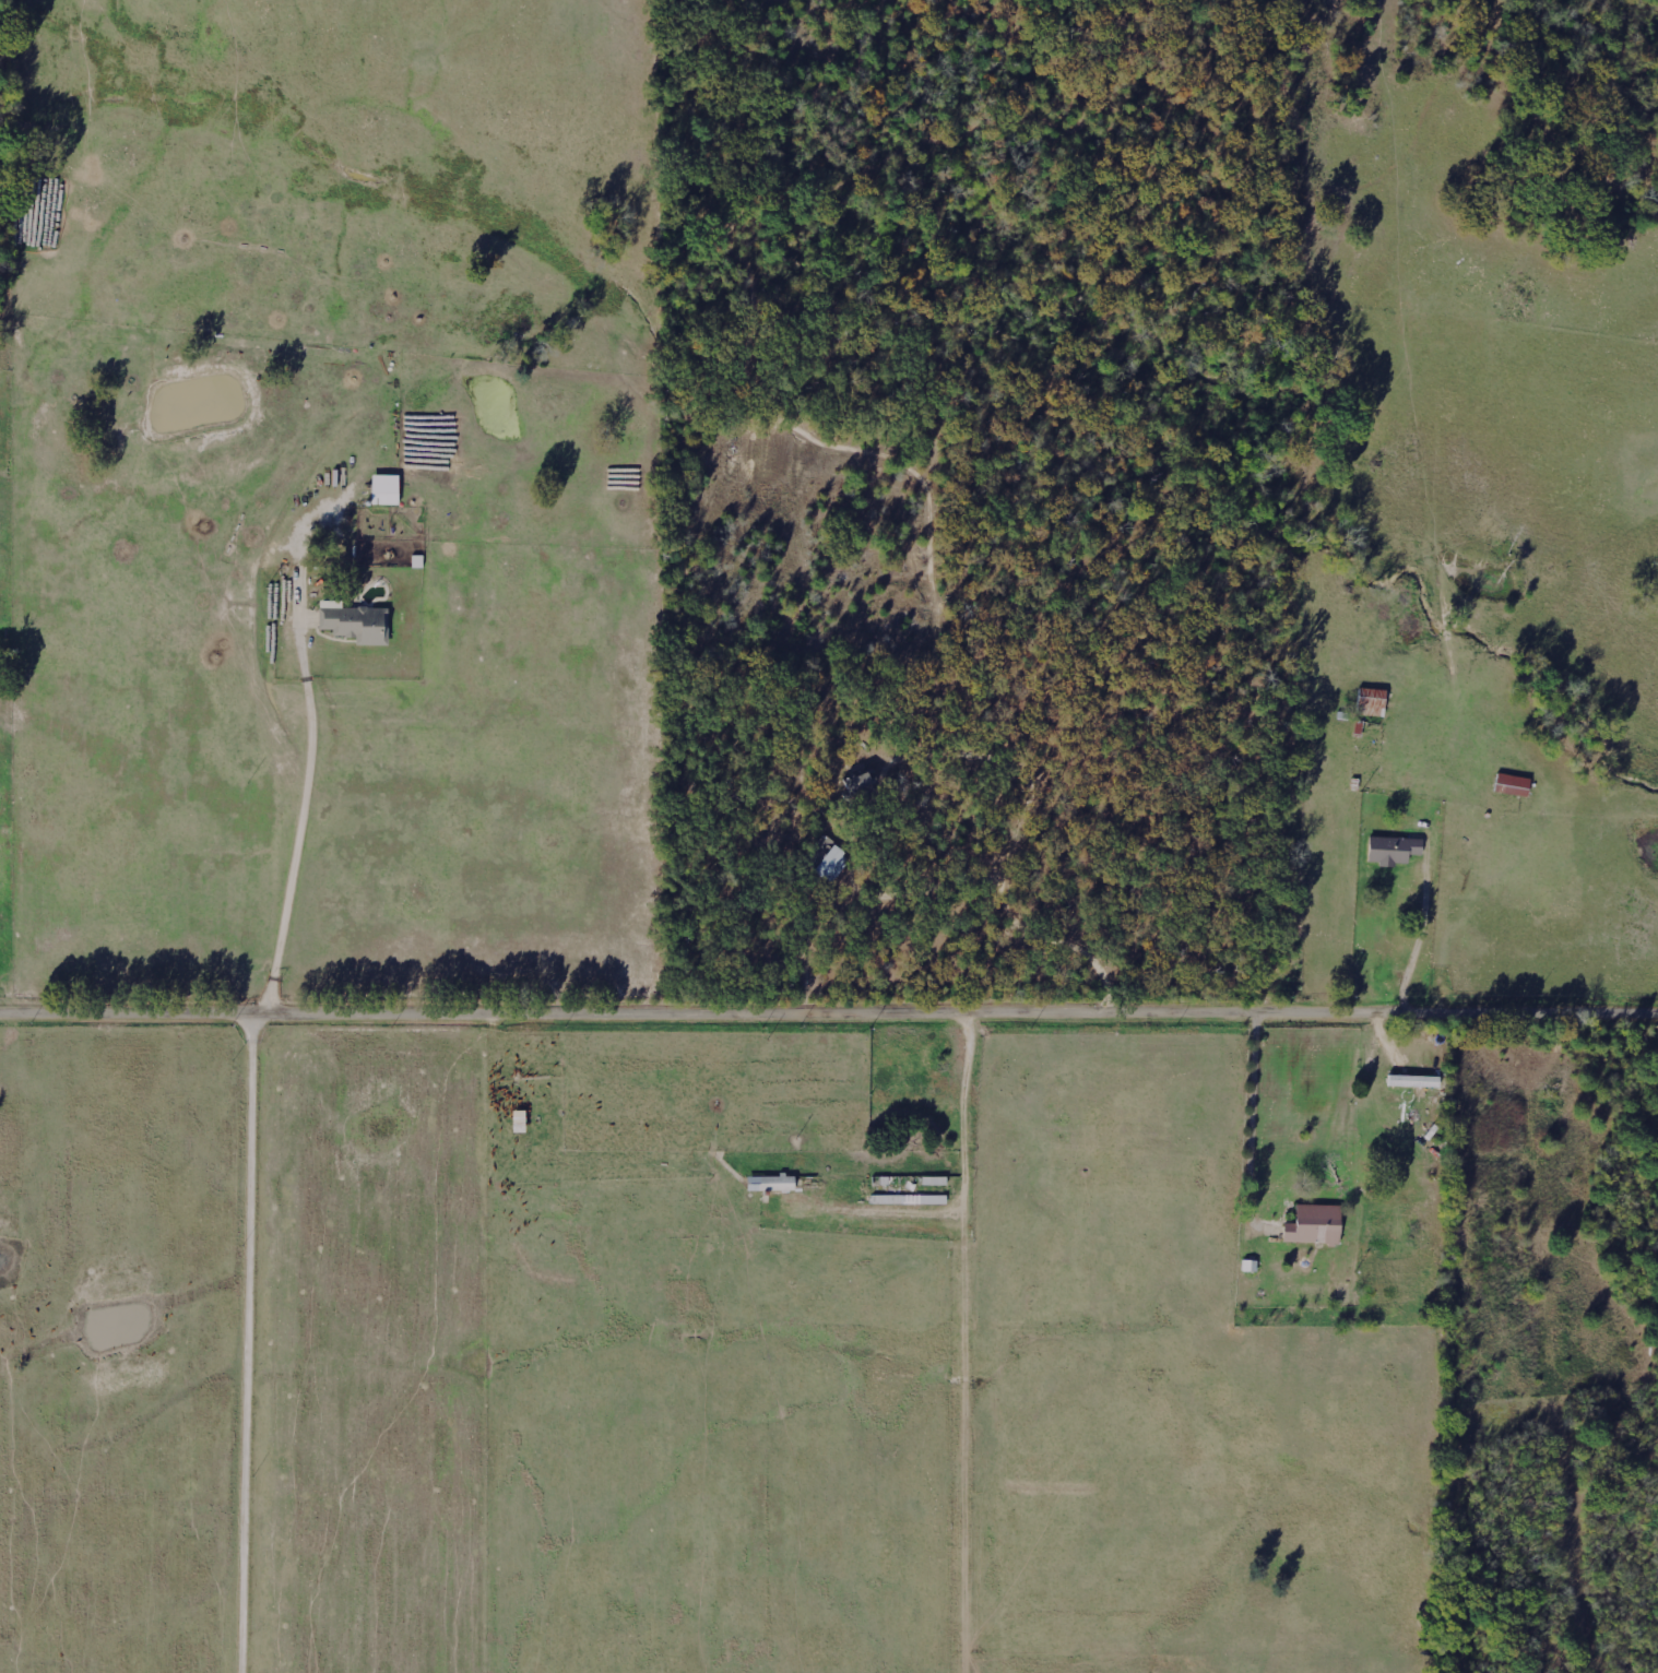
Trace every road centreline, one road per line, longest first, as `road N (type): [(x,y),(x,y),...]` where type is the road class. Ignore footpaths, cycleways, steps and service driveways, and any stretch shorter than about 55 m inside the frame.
road 1 (residential): [(0,1016),(1657,1015)]
road 2 (residential): [(1360,1016),(1423,1672)]
road 3 (residential): [(258,1016),(247,1672)]

